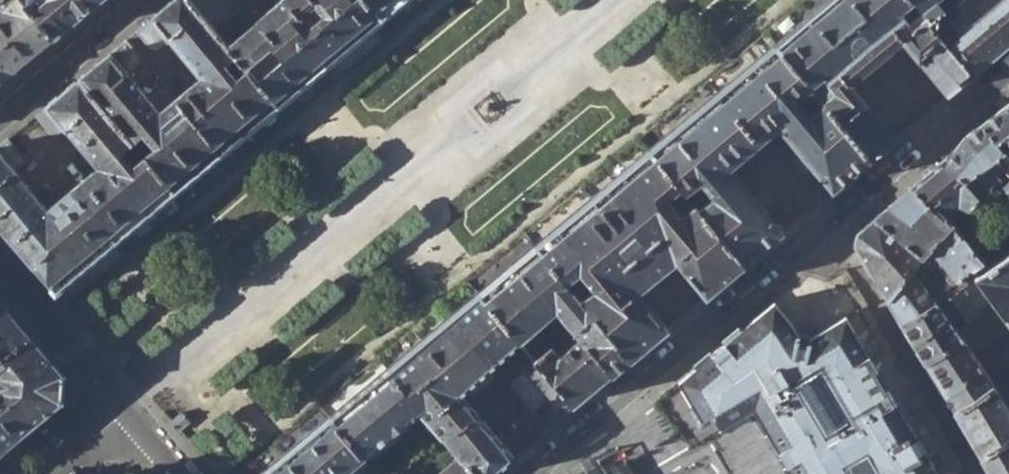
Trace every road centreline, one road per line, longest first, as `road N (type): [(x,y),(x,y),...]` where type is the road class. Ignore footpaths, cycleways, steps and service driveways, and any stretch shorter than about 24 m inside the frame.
road 1 (residential): [(537,473),(1008,77)]
road 2 (residential): [(0,265),(124,409)]
road 3 (residential): [(0,115),(137,0)]

